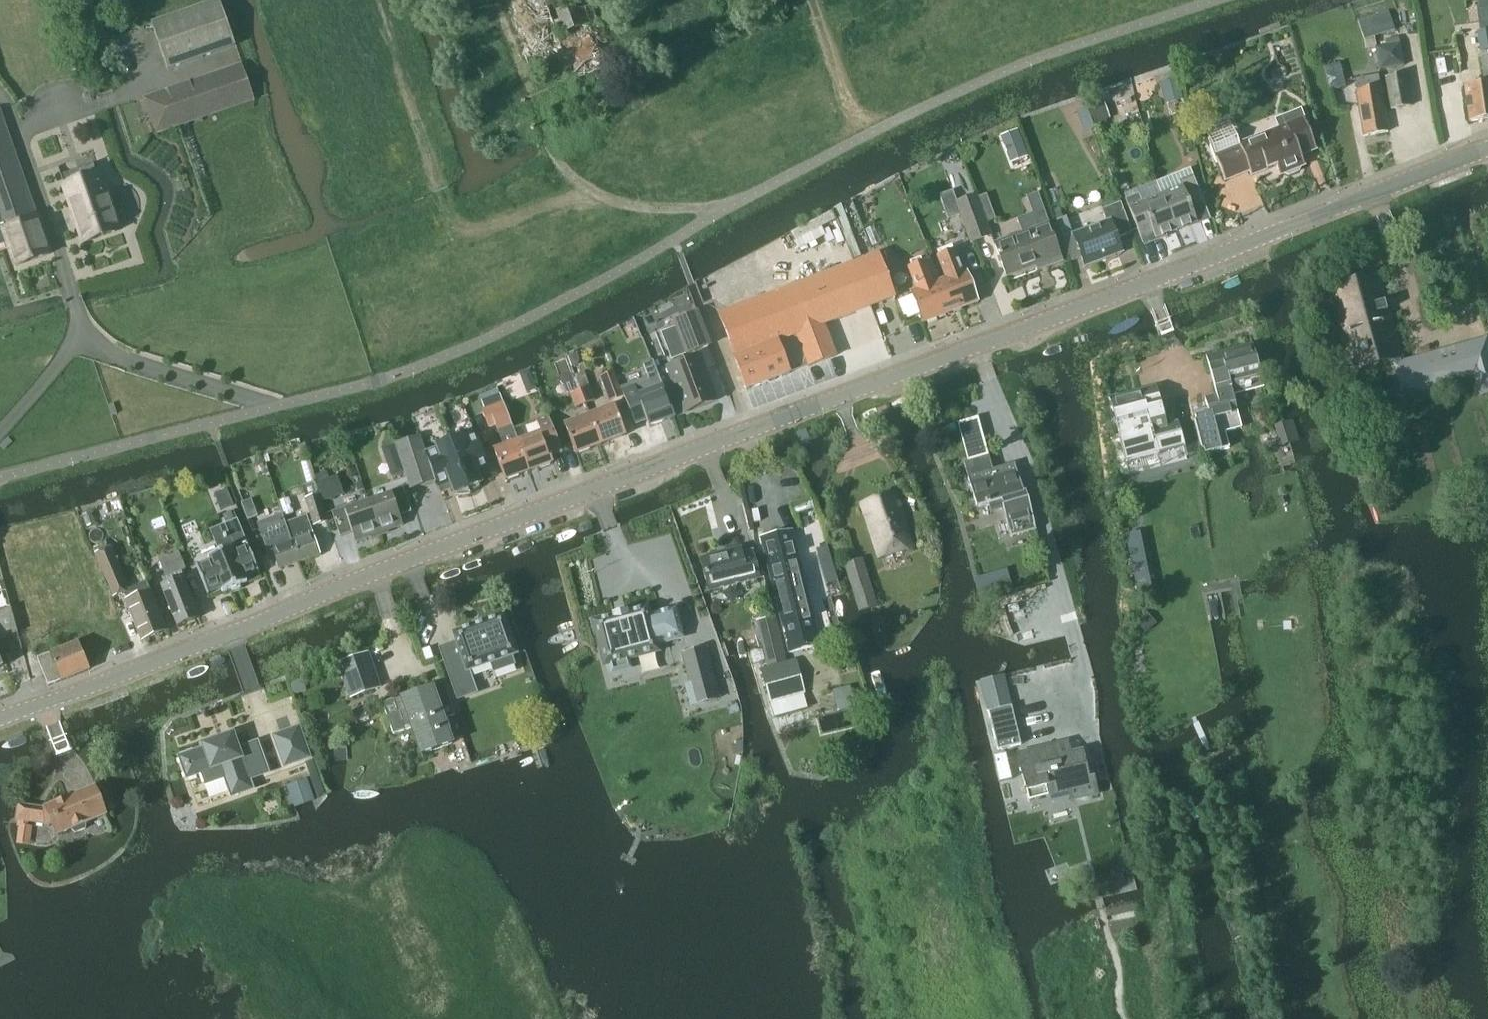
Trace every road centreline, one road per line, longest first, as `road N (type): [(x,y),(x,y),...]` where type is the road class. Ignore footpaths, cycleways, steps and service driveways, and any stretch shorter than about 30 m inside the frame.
road 1 (secondary): [(0,720),(1487,151)]
road 2 (unclassified): [(0,476),(407,373),(600,285),(899,120),(1018,65),(1211,0)]
road 3 (track): [(386,0),(456,213),(490,228),(563,200),(606,195)]
road 4 (track): [(814,1),(867,135)]

